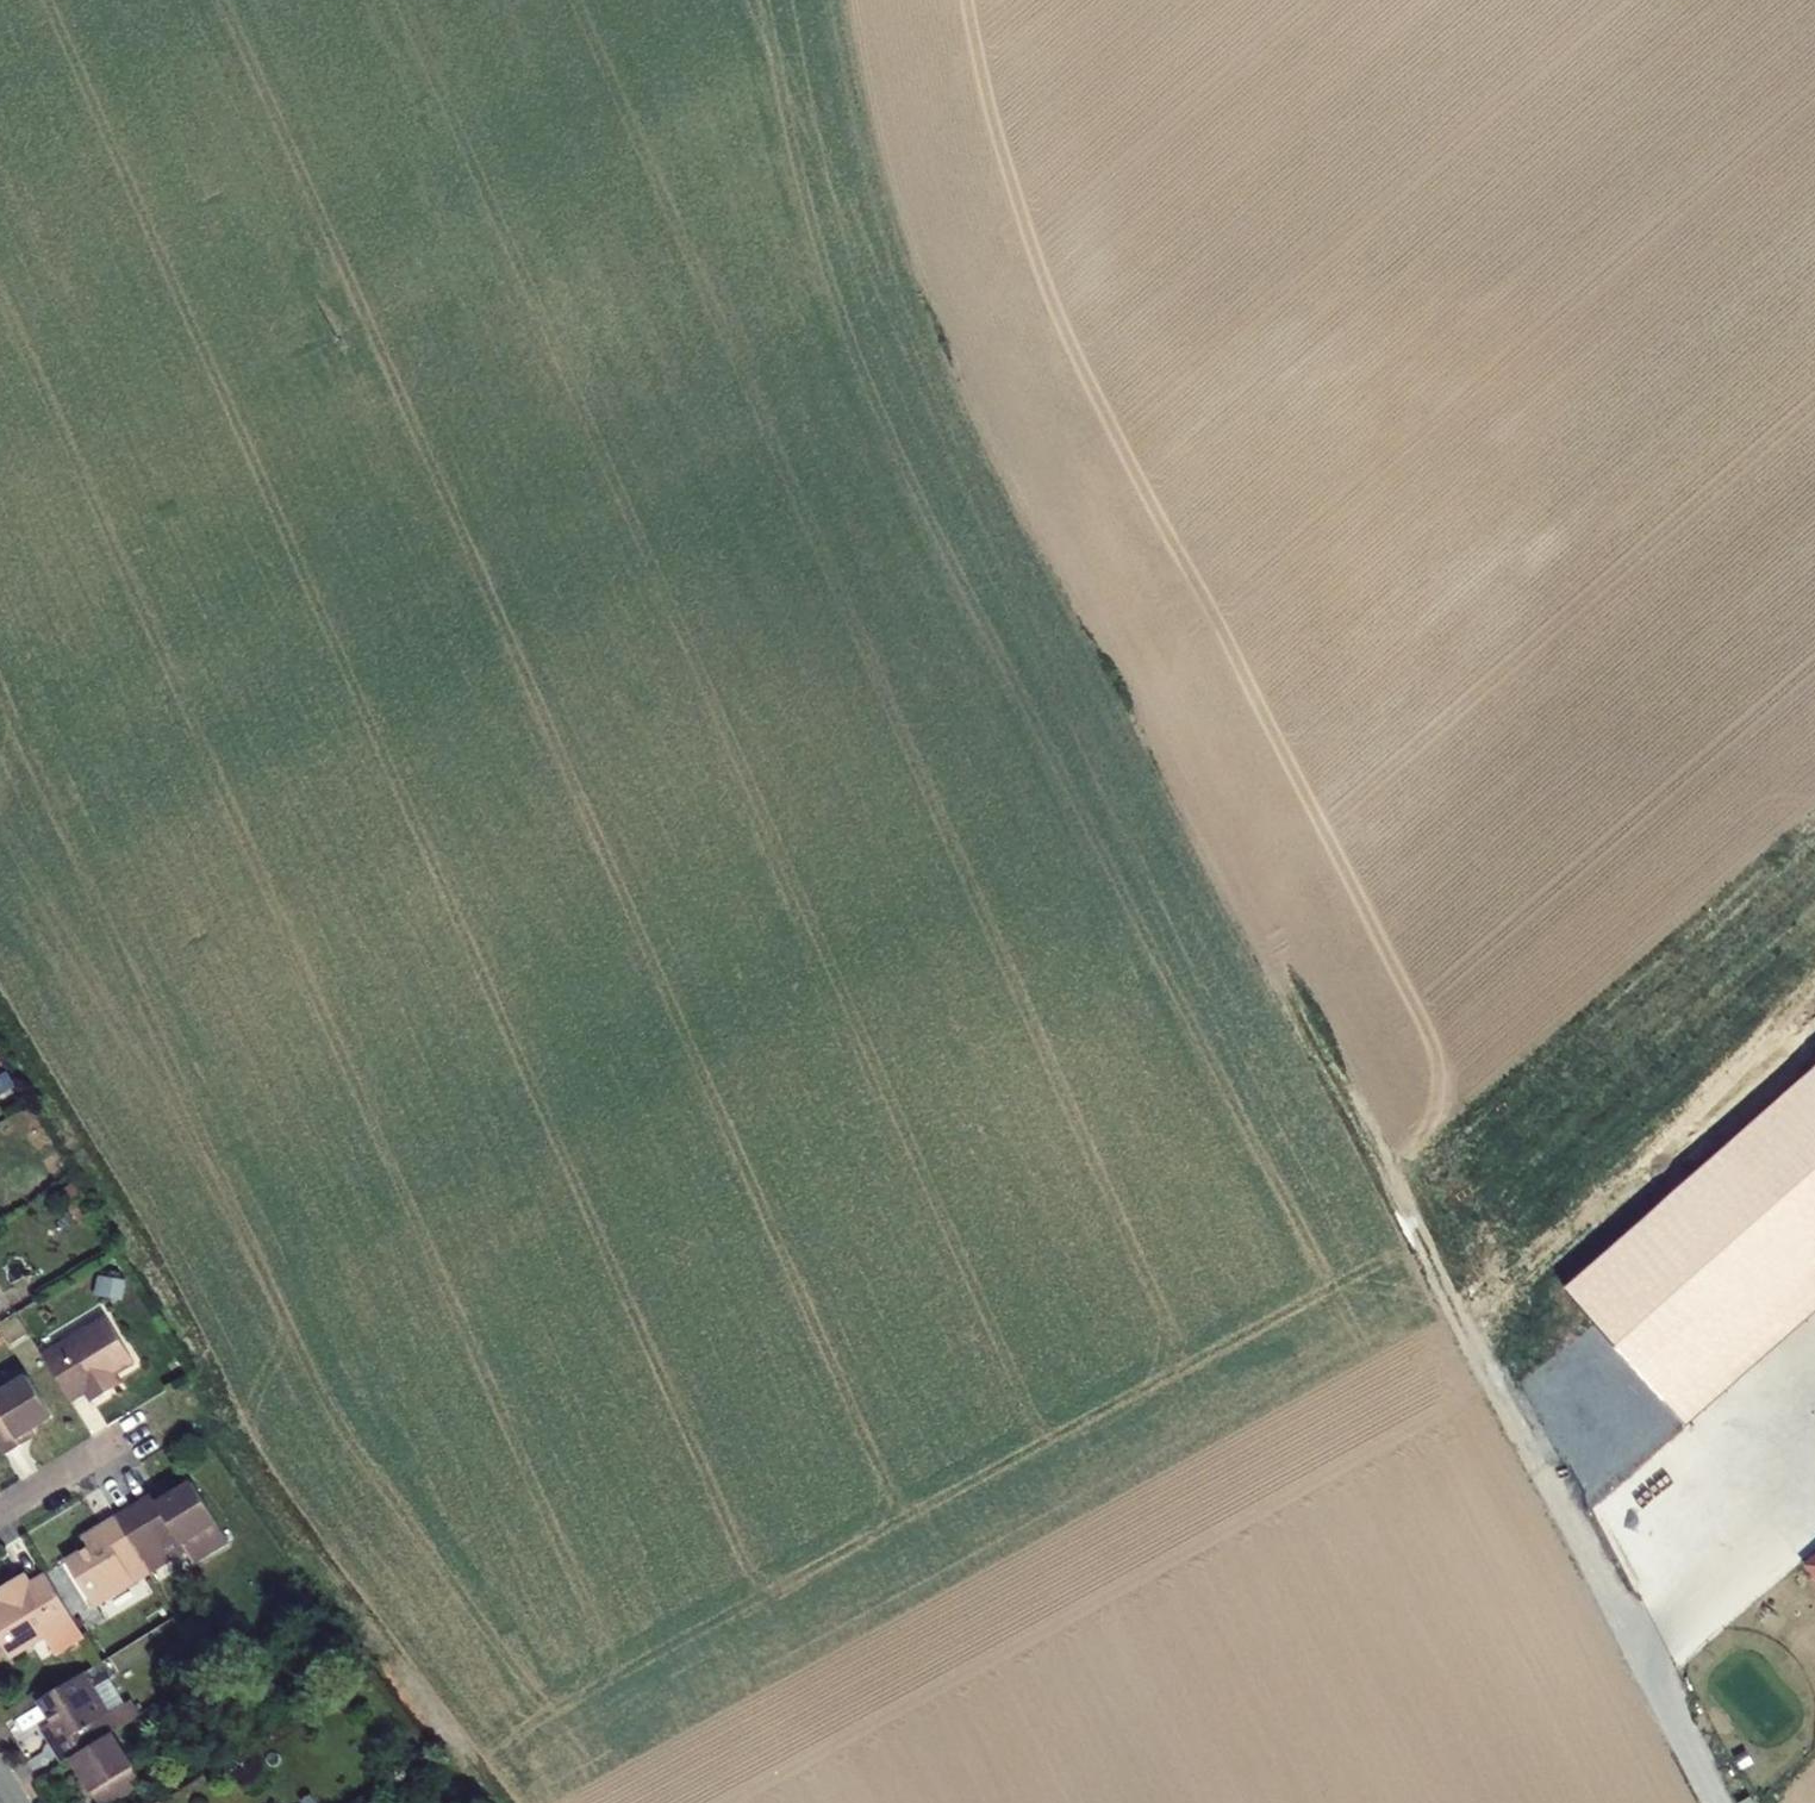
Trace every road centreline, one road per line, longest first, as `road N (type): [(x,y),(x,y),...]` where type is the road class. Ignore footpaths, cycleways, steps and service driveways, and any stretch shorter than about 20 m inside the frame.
road 1 (track): [(1391,1174),(1719,1802)]
road 2 (residential): [(0,1509),(145,1423)]

